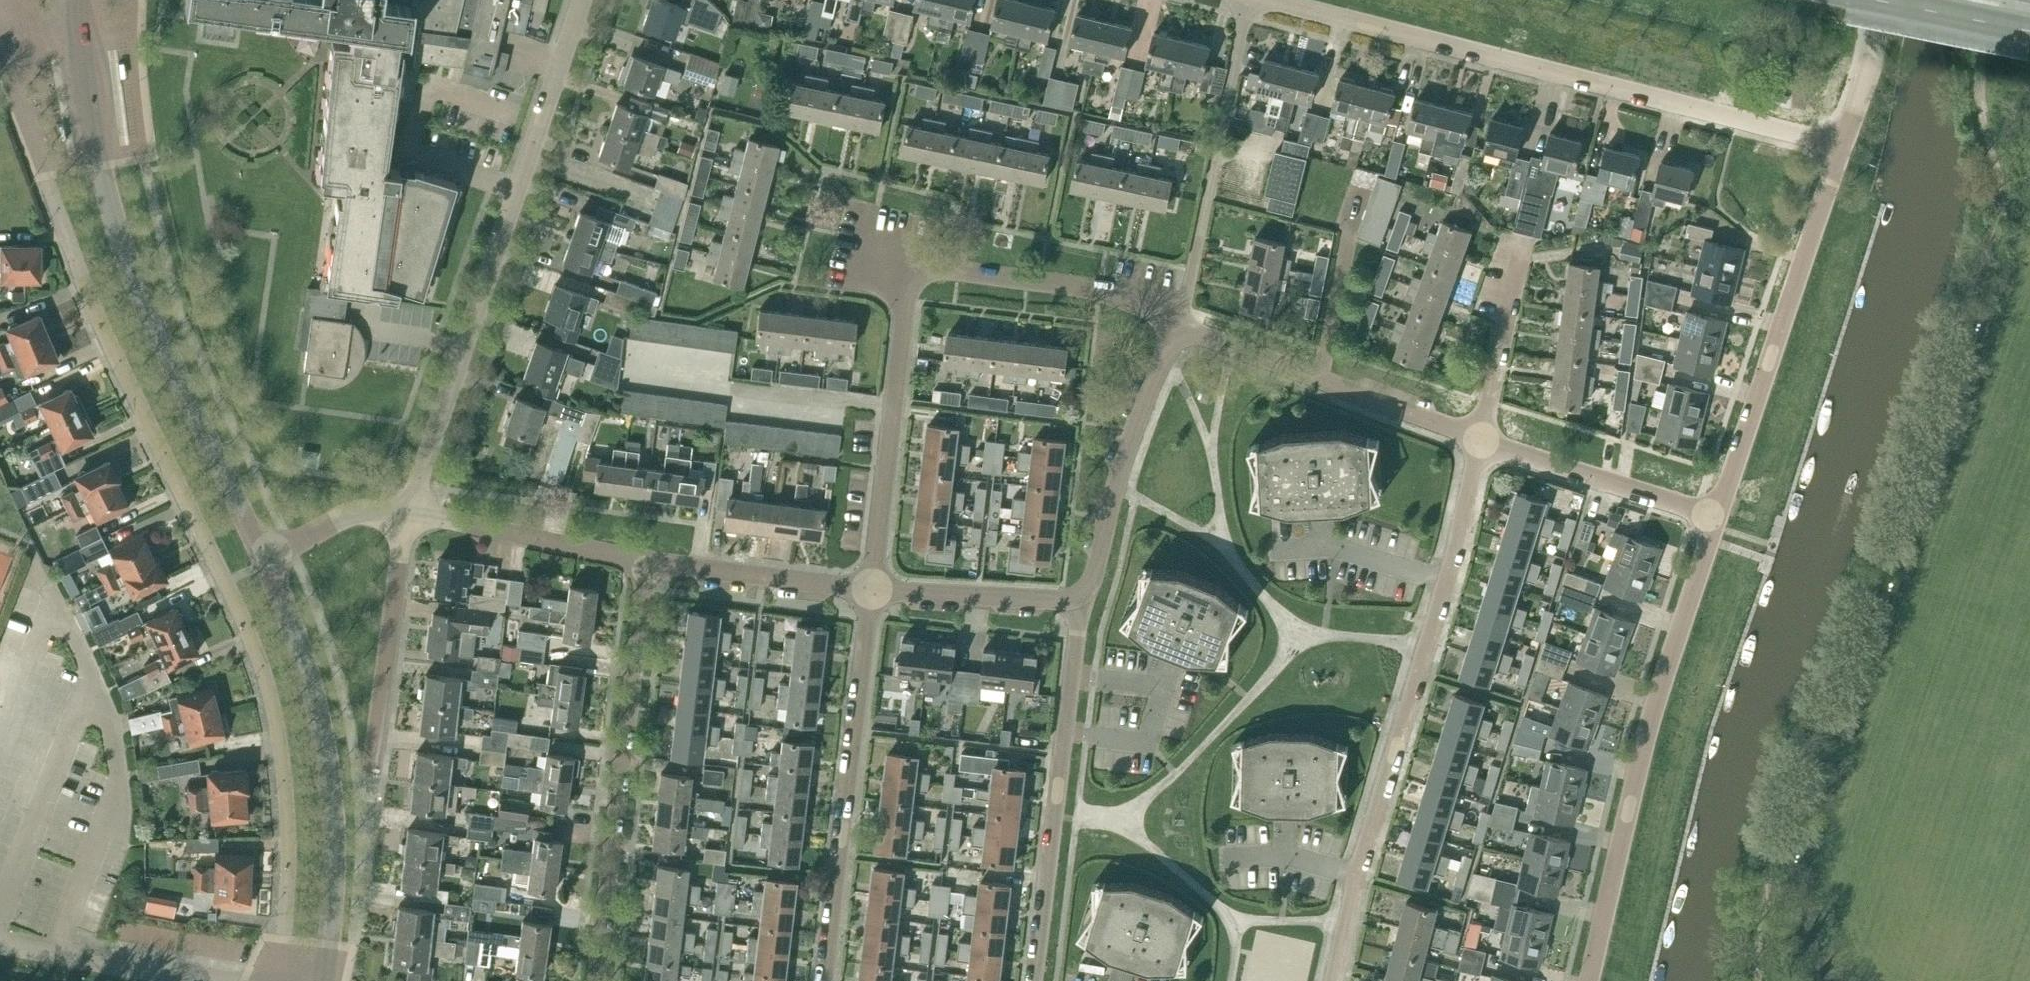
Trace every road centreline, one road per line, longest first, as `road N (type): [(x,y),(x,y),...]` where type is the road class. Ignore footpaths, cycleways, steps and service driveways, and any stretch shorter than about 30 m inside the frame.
road 1 (residential): [(278,980),(285,859),(270,696),(248,628),(94,298),(49,178),(13,18),(77,8)]
road 2 (tertiary): [(267,555),(120,233),(77,8)]
road 3 (unclassified): [(1843,145),(1284,0)]
road 4 (residential): [(1337,980),(1482,440)]
road 5 (unclassified): [(408,511),(583,0)]
road 6 (unclassified): [(1589,980),(1643,759),(1717,517)]
road 7 (tertiary): [(327,980),(335,828),(318,708),(267,555)]
road 8 (residential): [(600,980),(650,565)]
road 9 (residential): [(826,980),(872,589)]
road 10 (unclassified): [(1717,517),(1843,145)]
road 11 (residential): [(1038,980),(1083,602)]
road 12 (residential): [(872,589),(909,265)]
road 13 (residential): [(1179,322),(1482,440)]
road 14 (residential): [(368,807),(408,511)]
road 15 (residential): [(1083,602),(1113,489),(1179,322)]
road 16 (residential): [(909,265),(1110,291),(1179,322)]
road 17 (residential): [(408,511),(650,565)]
road 18 (residential): [(1482,440),(1717,517)]
road 19 (residential): [(650,565),(872,589)]
road 20 (residential): [(872,589),(1083,602)]
road 21 (residential): [(1179,322),(1227,117)]
road 22 (residential): [(196,980),(0,941)]
road 23 (residential): [(1482,440),(1524,247)]
road 24 (secondary): [(1877,0),(2029,30)]
road 25 (unclassified): [(1843,145),(1888,0)]
road 26 (unclassified): [(267,555),(360,512),(408,511)]

